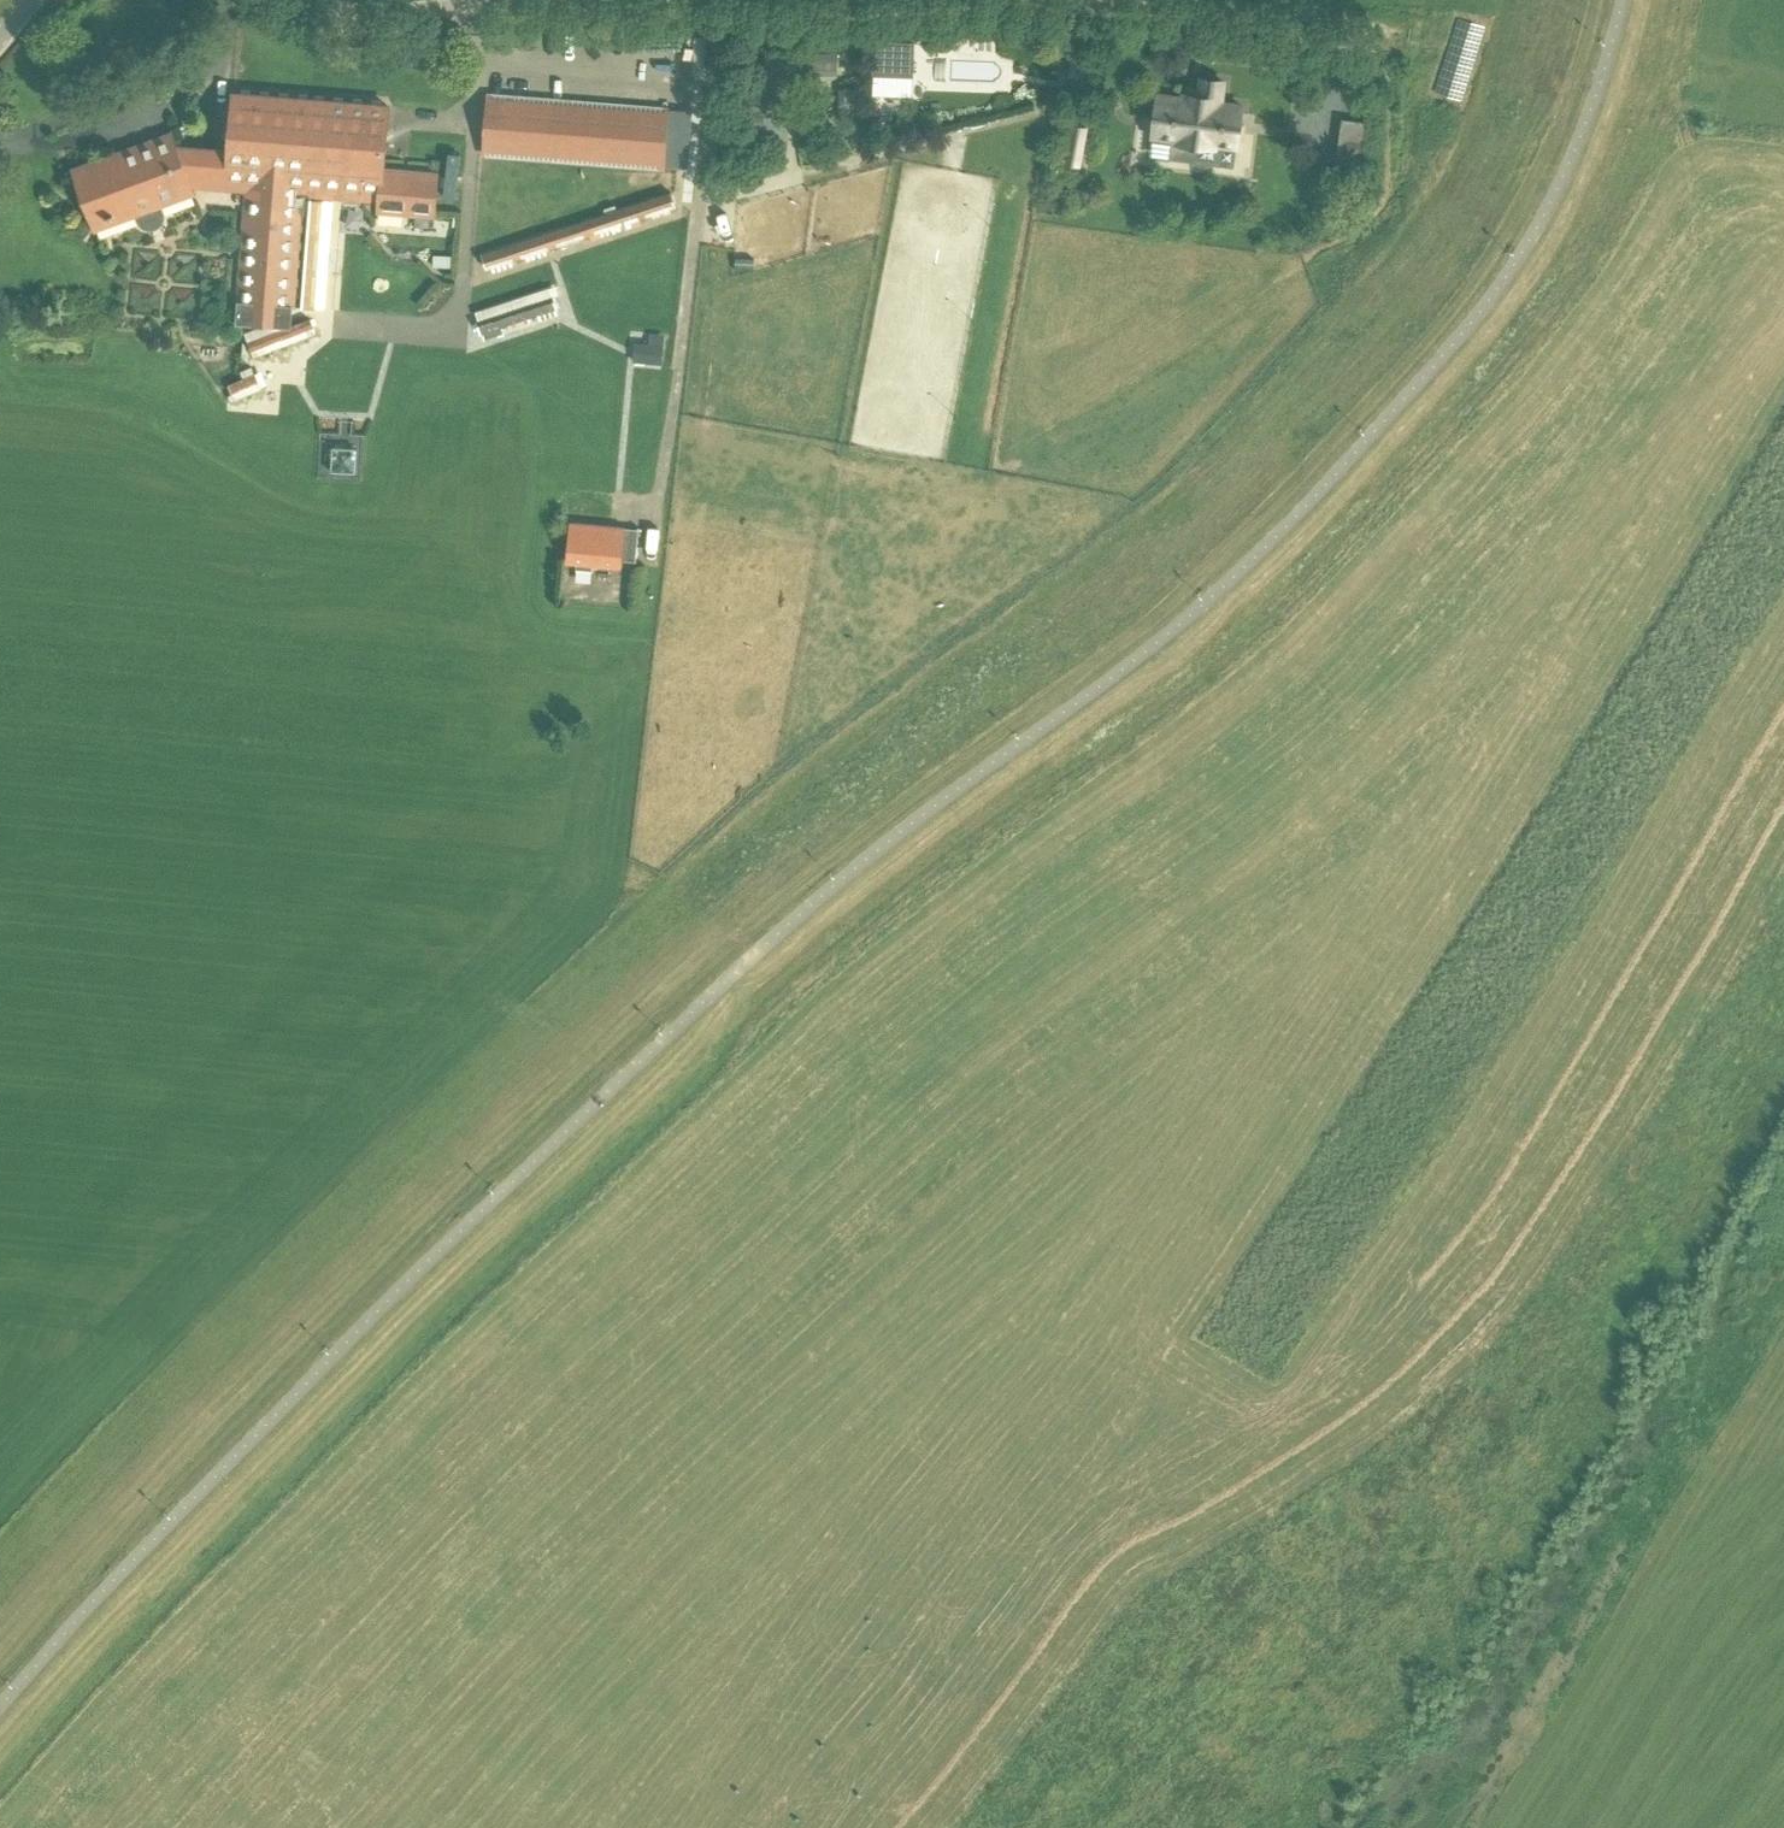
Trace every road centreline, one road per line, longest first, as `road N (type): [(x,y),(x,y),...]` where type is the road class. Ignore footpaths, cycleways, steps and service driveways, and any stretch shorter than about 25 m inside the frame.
road 1 (unclassified): [(609,0),(423,13),(340,10),(320,0)]
road 2 (unclassified): [(1382,31),(1152,0)]

